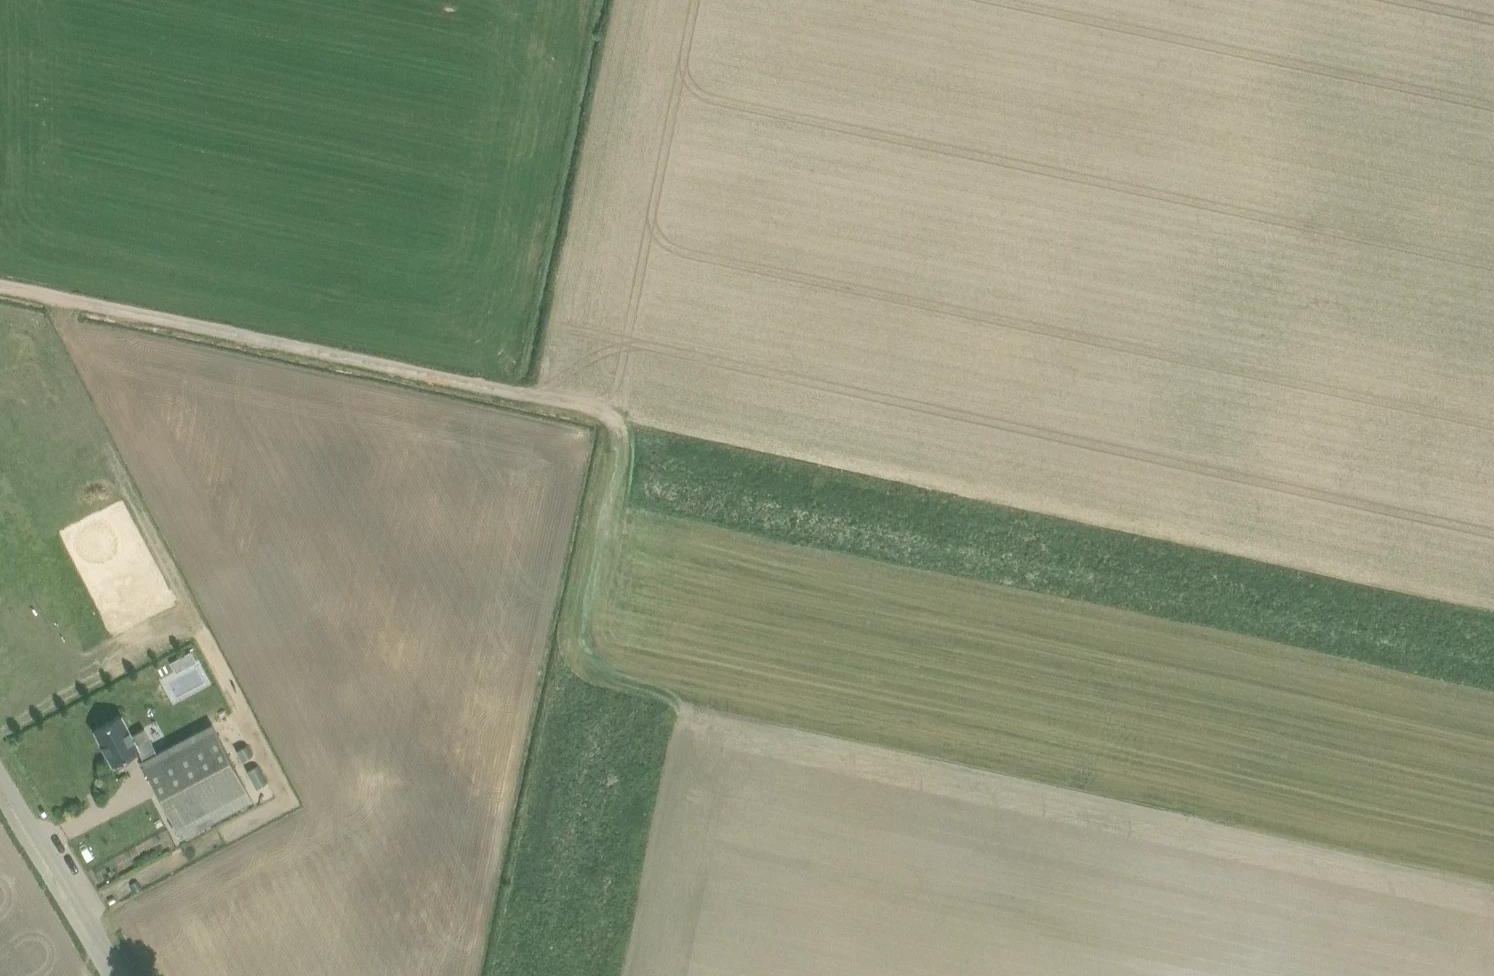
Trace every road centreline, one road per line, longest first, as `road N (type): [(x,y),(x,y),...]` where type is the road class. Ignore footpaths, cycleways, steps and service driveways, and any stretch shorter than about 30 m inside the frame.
road 1 (track): [(0,284),(618,416)]
road 2 (unclassified): [(124,975),(0,773)]

